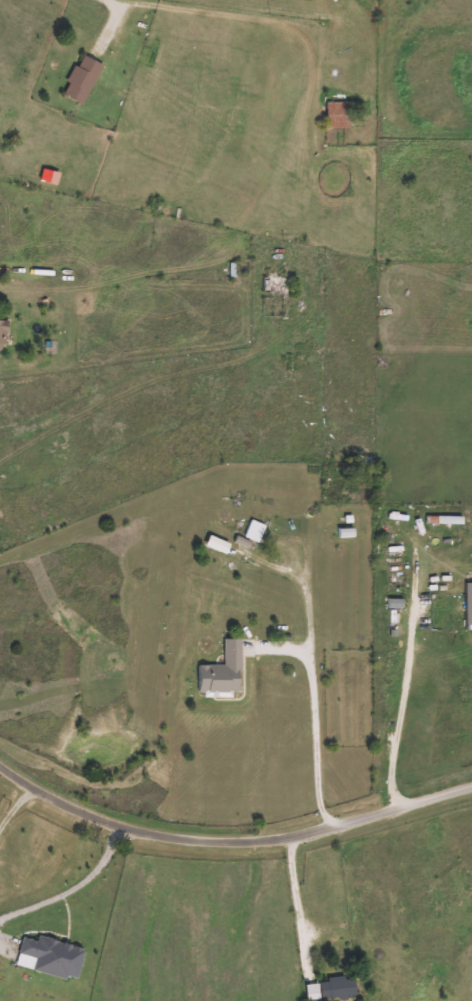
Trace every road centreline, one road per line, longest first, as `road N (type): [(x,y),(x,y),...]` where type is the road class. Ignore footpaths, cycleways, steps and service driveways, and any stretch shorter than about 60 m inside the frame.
road 1 (residential): [(0,767),(122,829),(227,847),(304,838),(471,790)]

